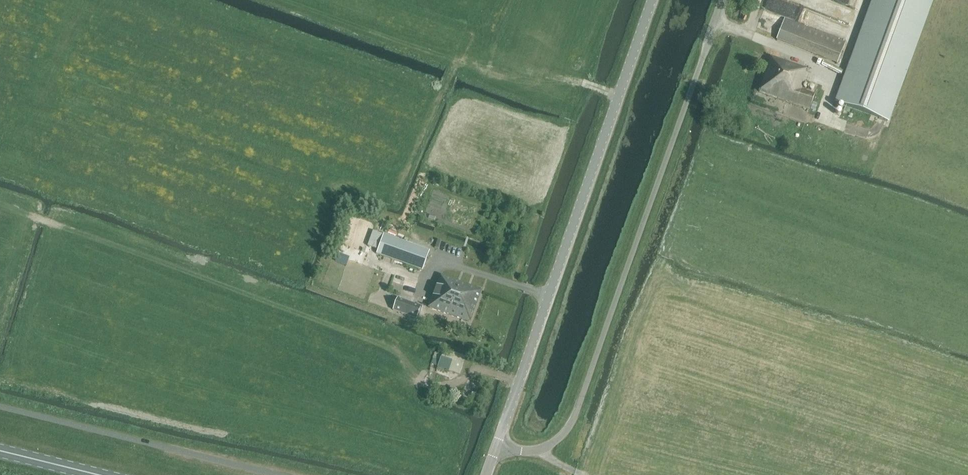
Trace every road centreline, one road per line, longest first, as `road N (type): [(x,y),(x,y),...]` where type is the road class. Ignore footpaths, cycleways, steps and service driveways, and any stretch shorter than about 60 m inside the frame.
road 1 (unclassified): [(497,444),(537,450),(573,421),(726,0)]
road 2 (tertiary): [(497,444),(653,0)]
road 3 (track): [(467,65),(281,0)]

